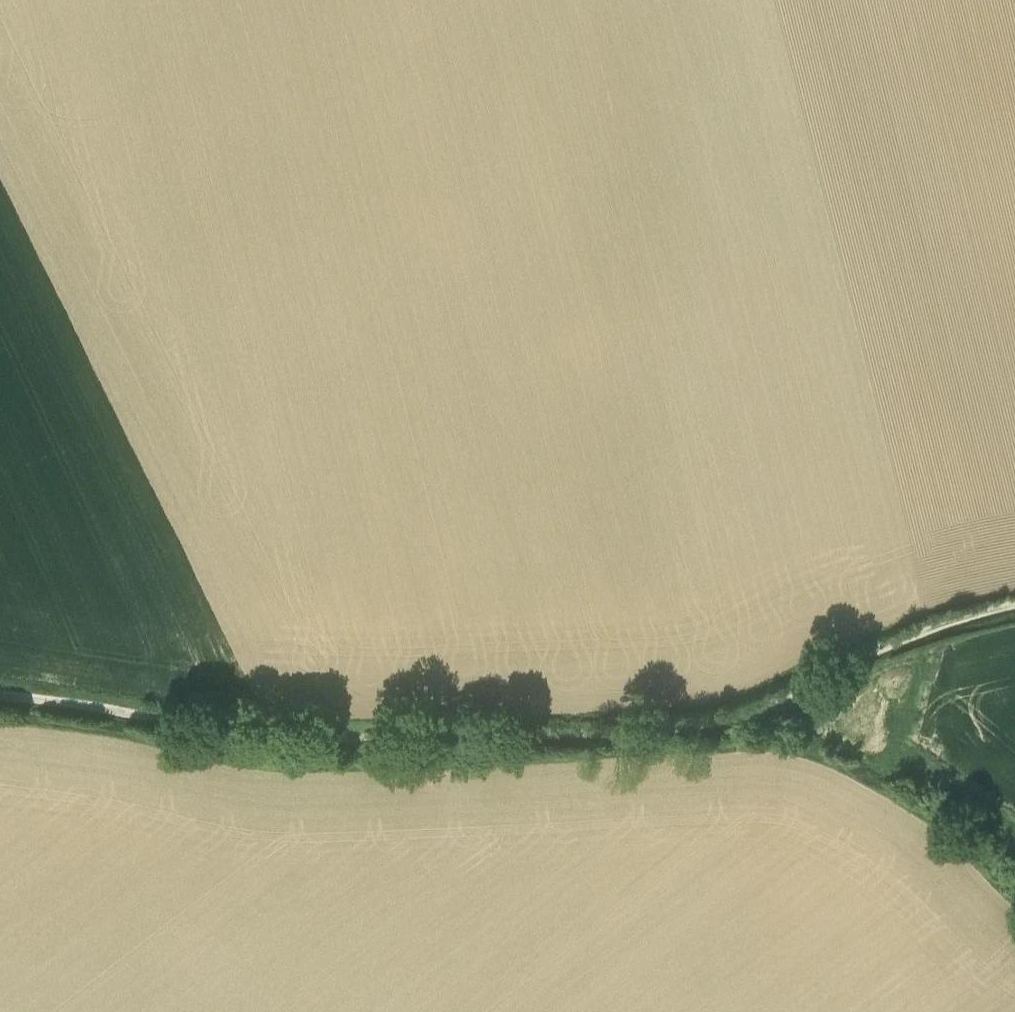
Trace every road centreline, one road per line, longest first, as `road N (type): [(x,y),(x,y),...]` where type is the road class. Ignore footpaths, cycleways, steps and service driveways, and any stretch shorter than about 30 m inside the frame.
road 1 (track): [(1014,606),(913,636),(763,711),(703,726),(259,738),(0,693)]

